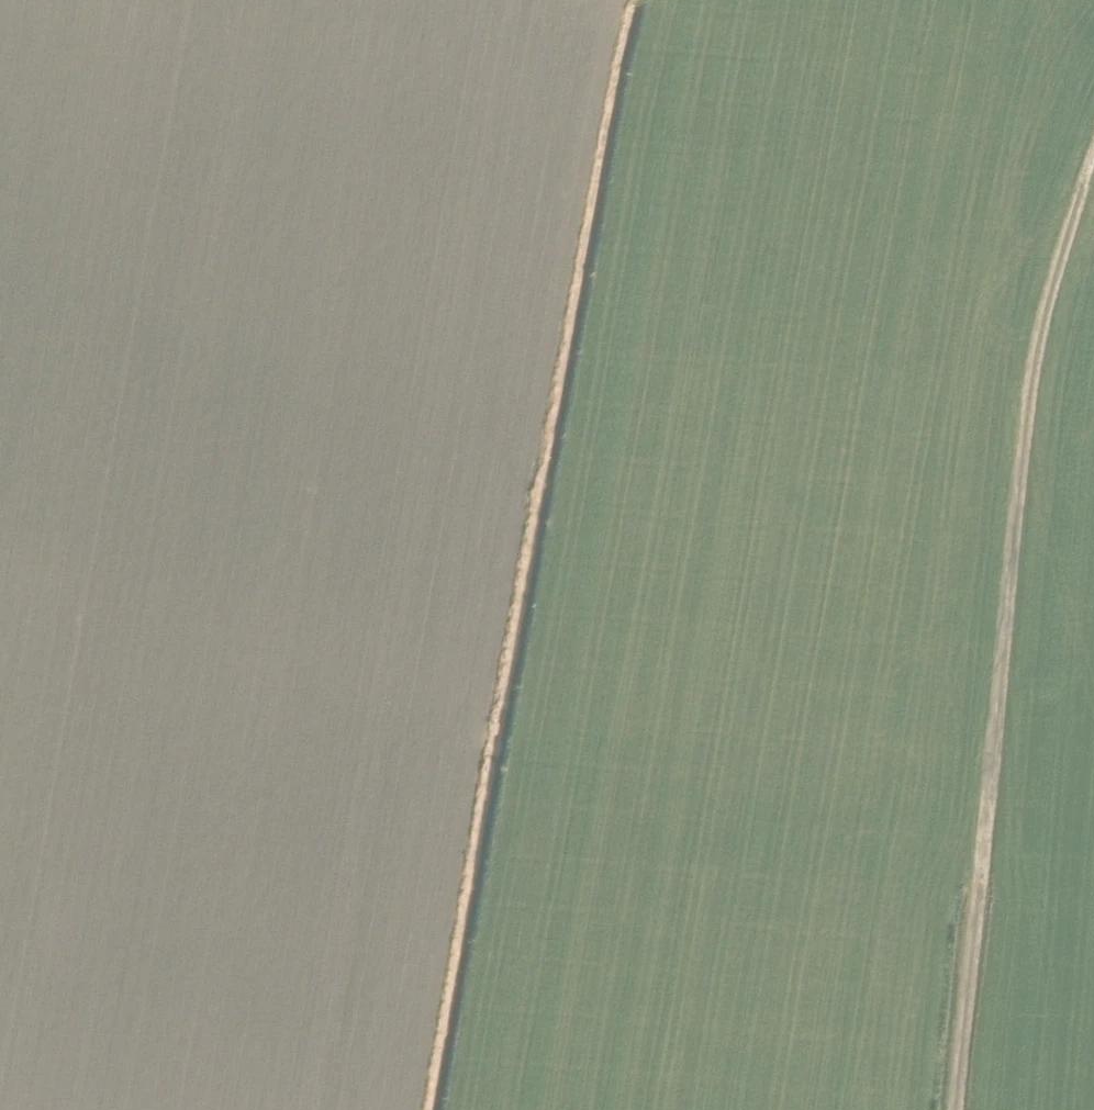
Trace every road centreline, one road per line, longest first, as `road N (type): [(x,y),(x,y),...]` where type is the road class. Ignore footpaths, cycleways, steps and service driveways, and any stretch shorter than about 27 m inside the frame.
road 1 (track): [(964,1109),(1045,317),(1093,156)]

